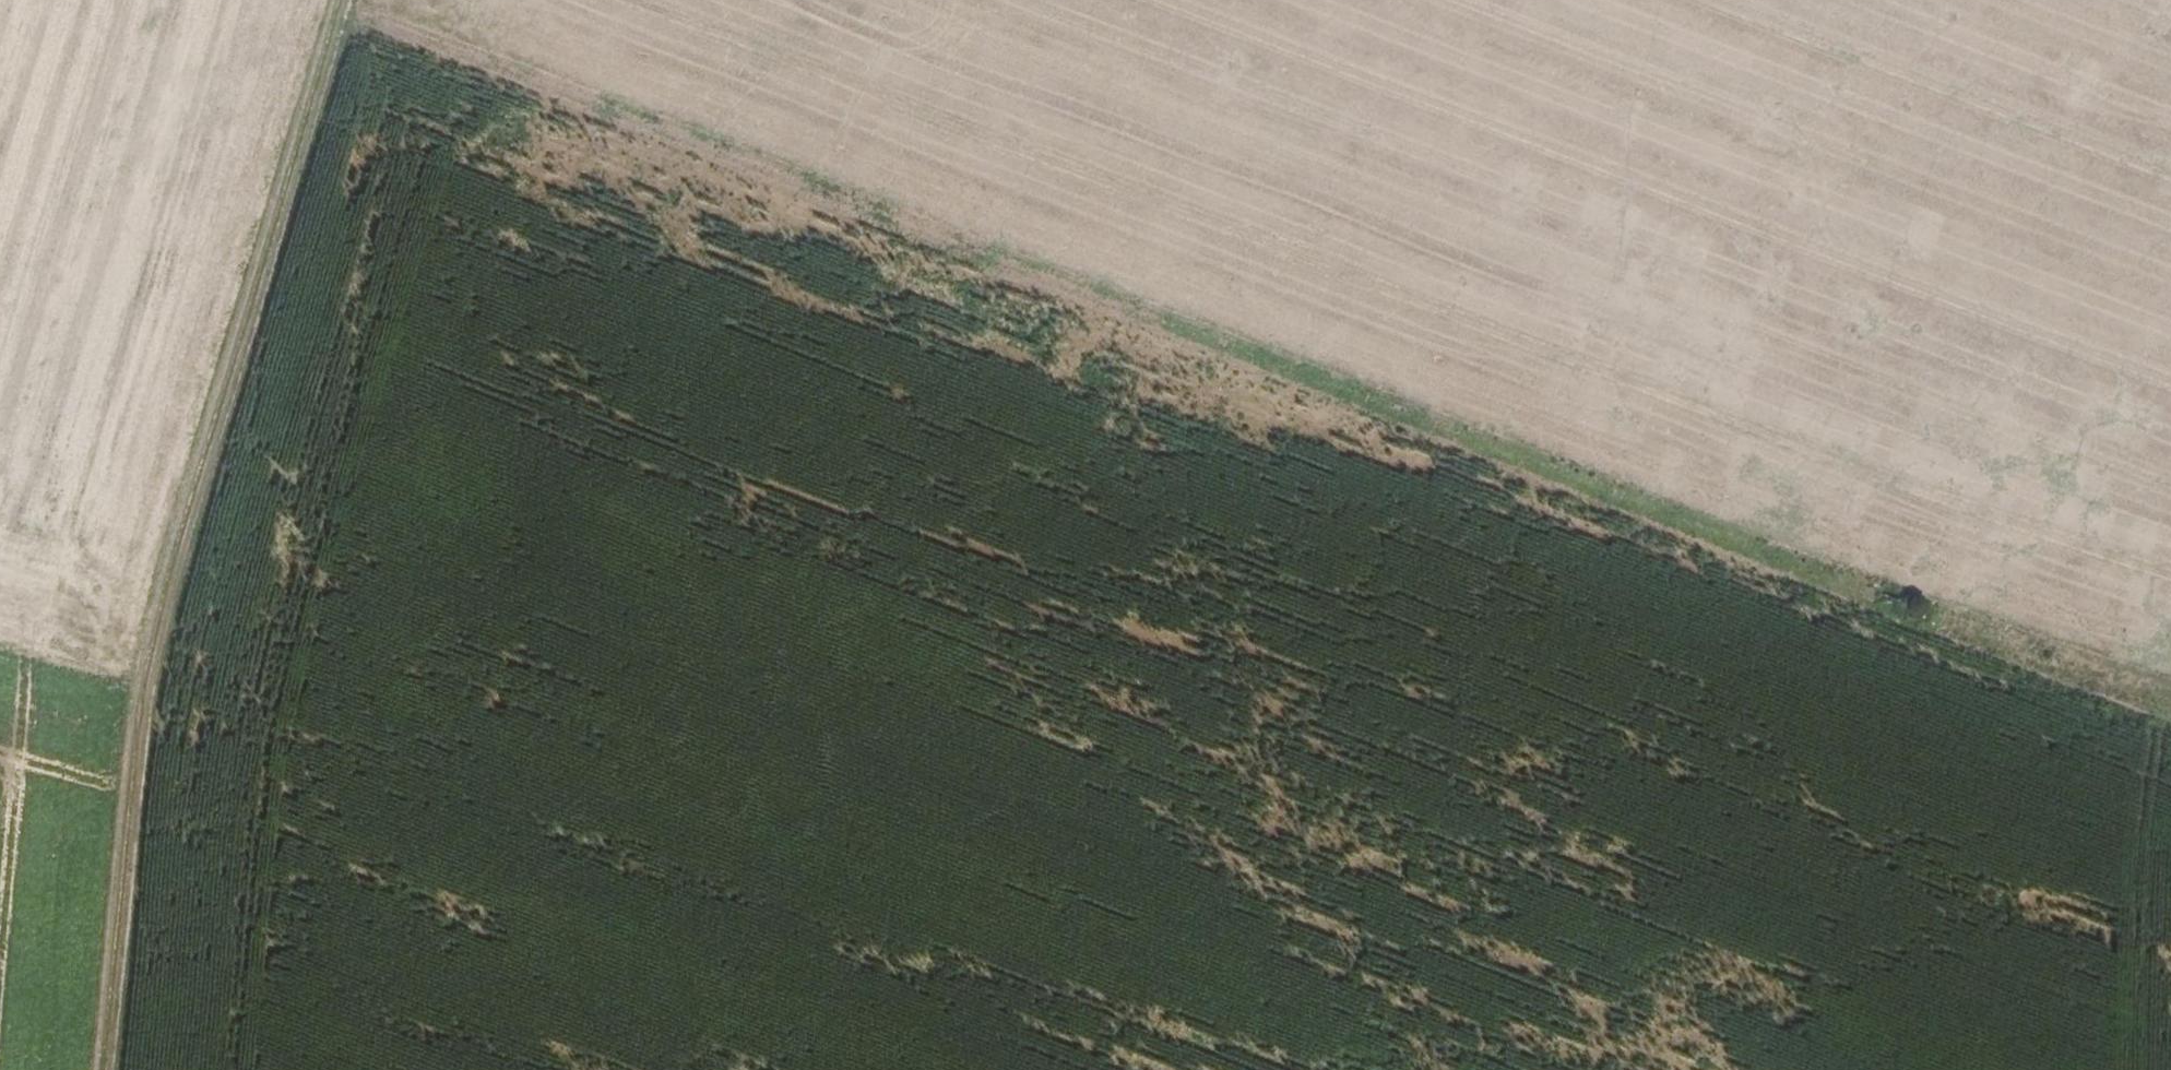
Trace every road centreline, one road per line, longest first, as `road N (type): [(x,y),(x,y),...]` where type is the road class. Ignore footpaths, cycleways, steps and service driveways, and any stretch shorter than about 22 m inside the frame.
road 1 (track): [(356,0),(154,637),(103,1069)]
road 2 (track): [(2170,695),(1903,612)]

